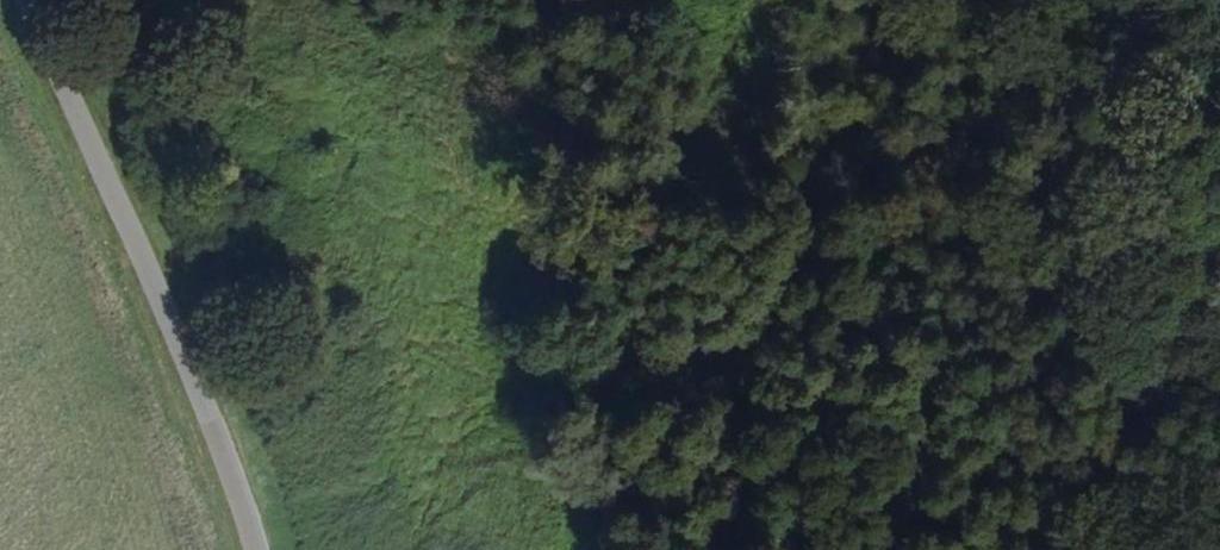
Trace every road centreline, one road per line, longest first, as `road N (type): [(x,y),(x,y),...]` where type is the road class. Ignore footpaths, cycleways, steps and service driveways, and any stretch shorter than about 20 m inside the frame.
road 1 (unclassified): [(26,0),(212,412),(255,549)]

